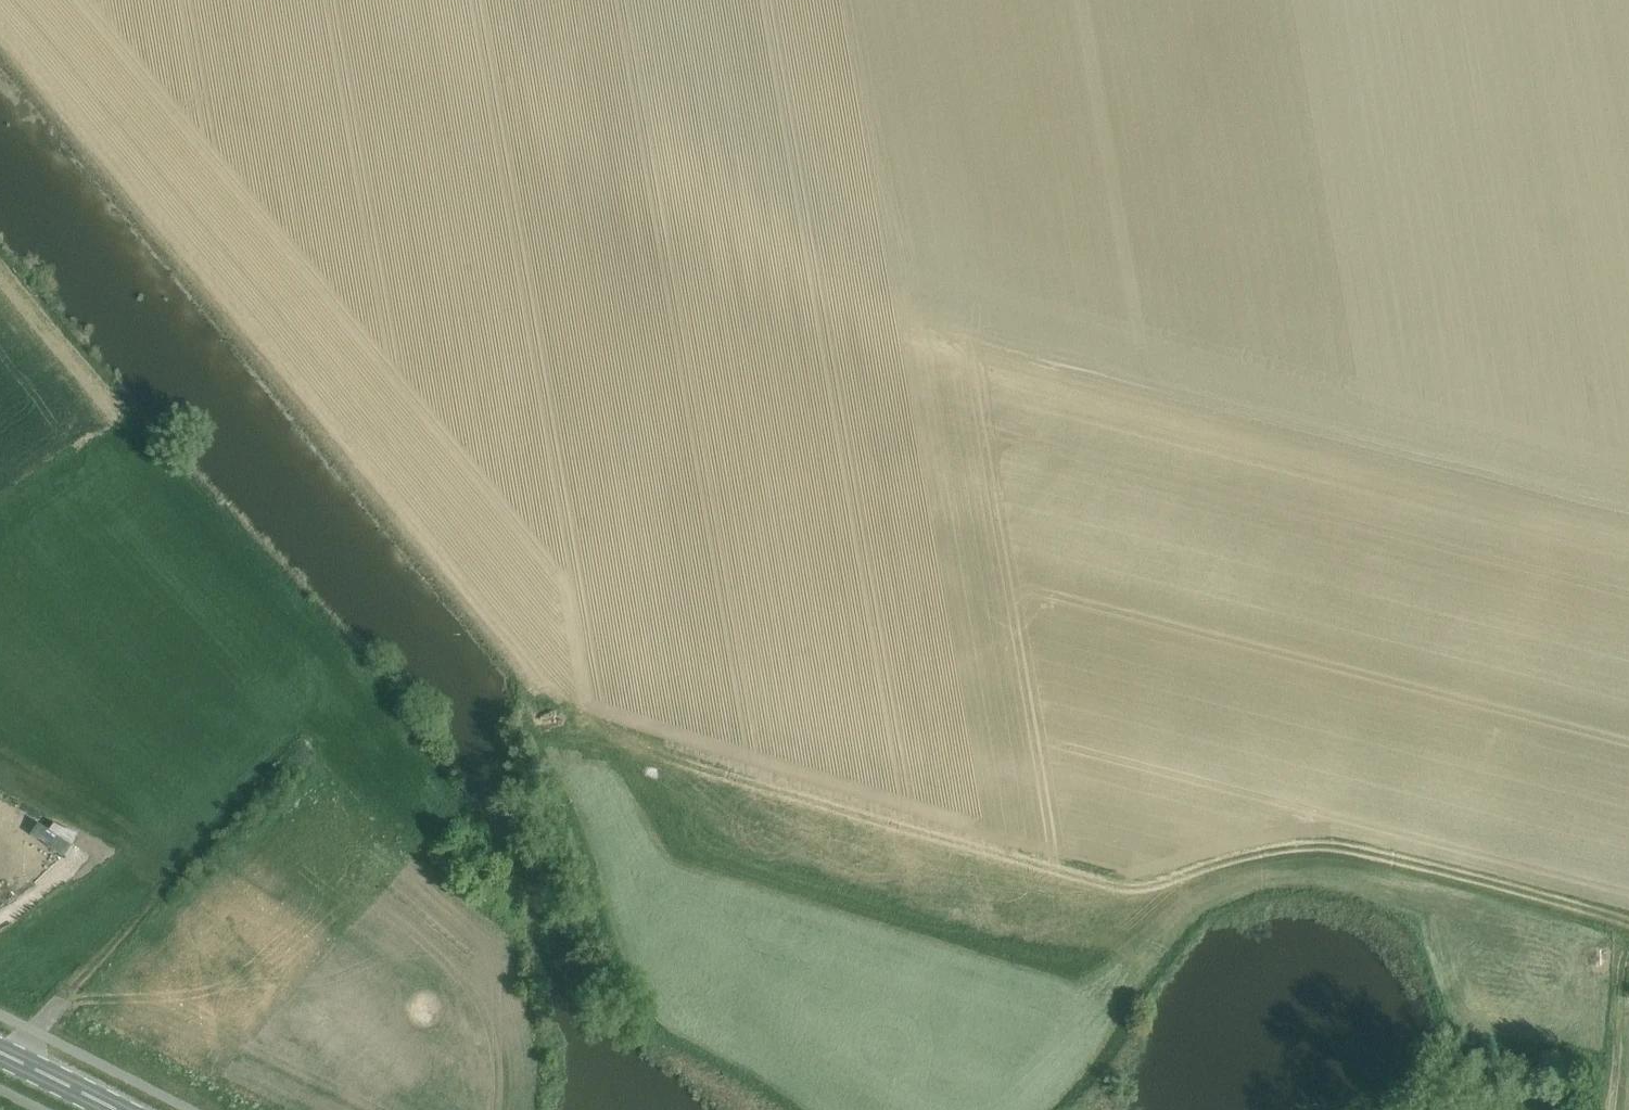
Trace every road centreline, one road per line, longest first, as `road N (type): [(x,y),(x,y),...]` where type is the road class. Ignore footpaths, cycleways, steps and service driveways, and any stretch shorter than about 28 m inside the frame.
road 1 (track): [(1605,1109),(1618,920)]
road 2 (secondary): [(122,1109),(0,1051)]

